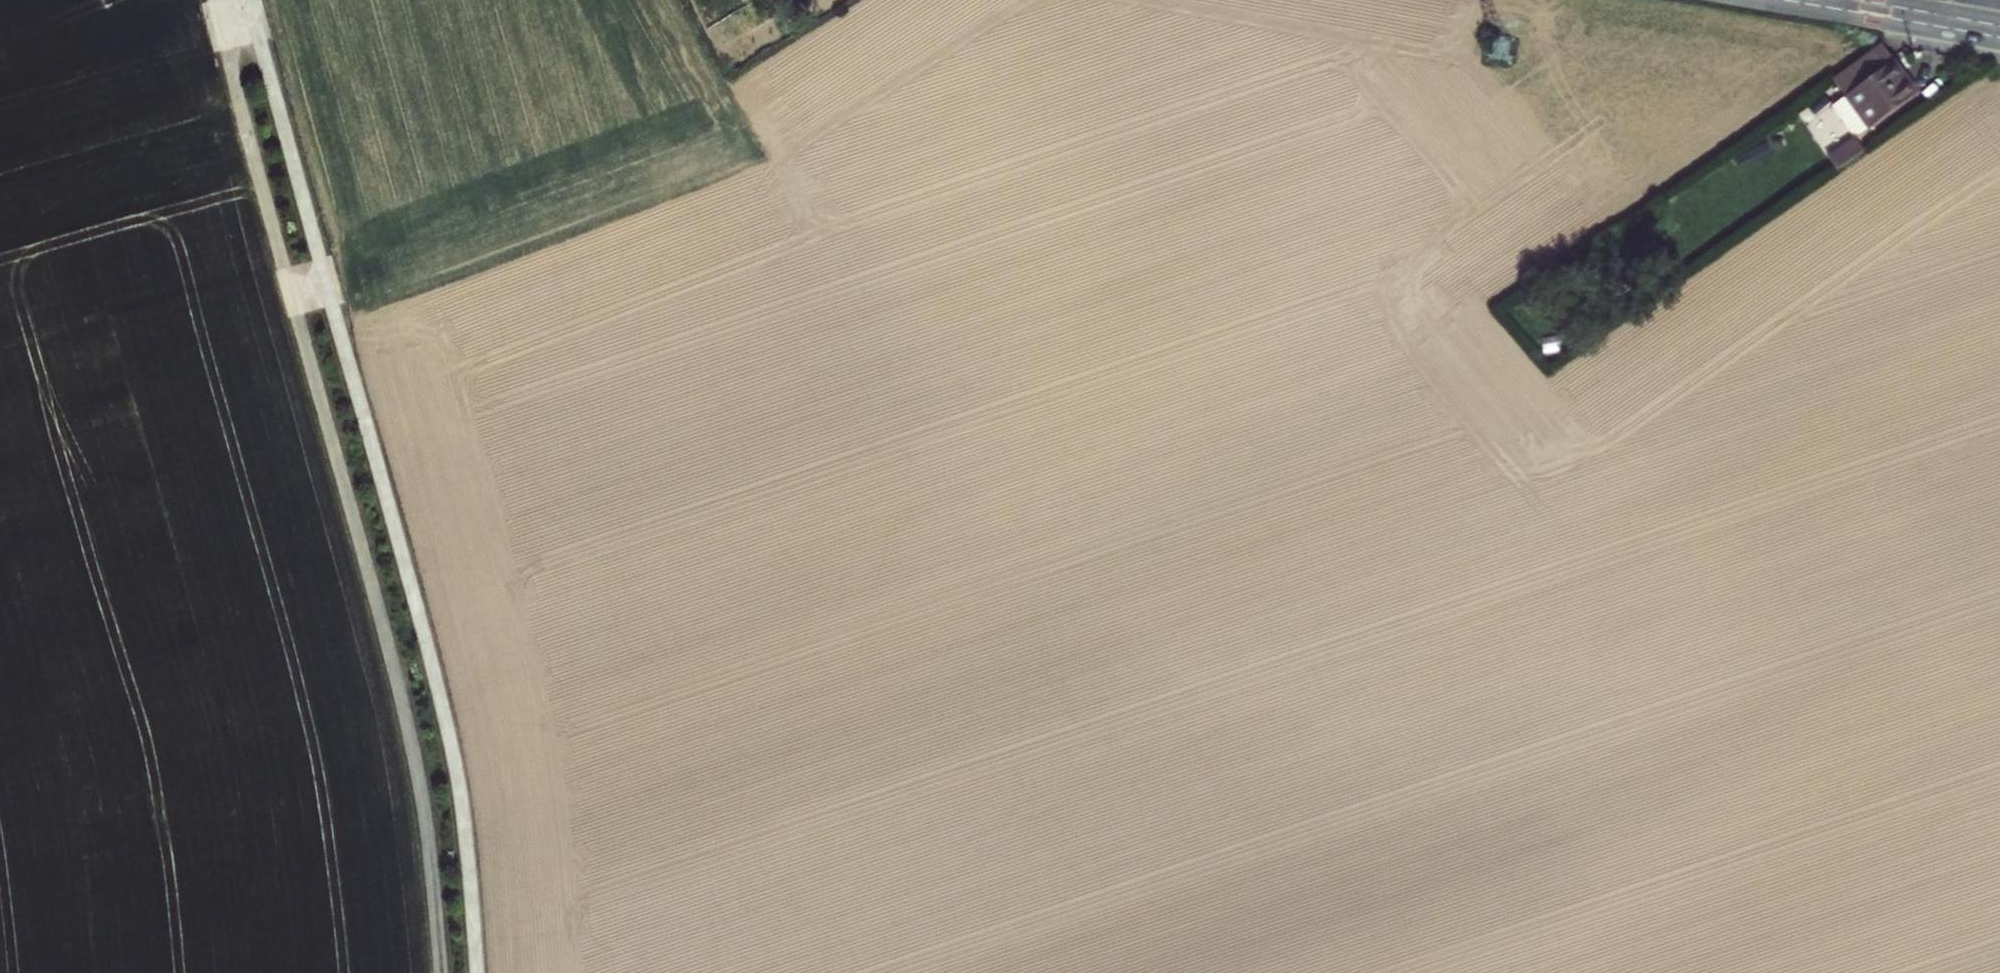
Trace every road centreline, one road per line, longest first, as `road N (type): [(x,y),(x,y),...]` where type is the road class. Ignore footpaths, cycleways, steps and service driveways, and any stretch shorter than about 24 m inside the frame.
road 1 (track): [(447,972),(431,798),(216,0)]
road 2 (tertiary): [(1778,0),(1859,4),(1999,32)]

